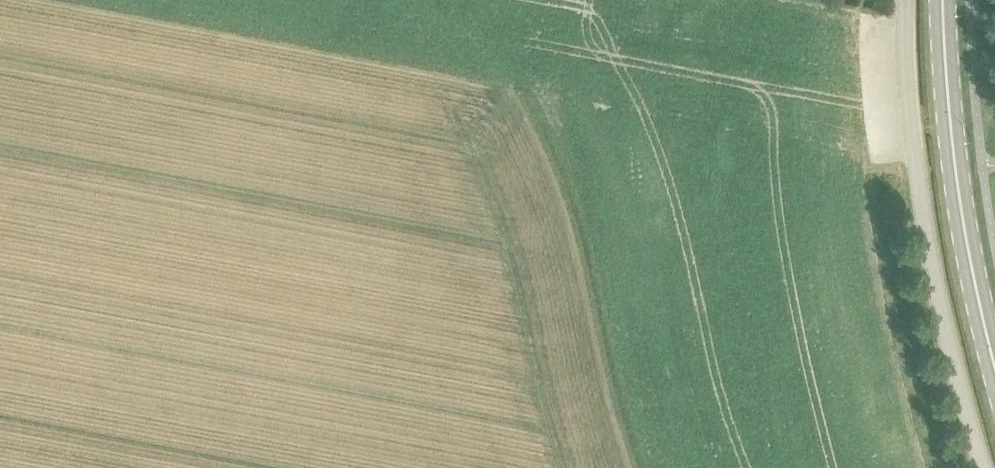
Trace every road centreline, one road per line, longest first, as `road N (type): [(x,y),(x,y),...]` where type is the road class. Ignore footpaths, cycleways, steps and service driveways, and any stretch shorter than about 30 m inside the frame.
road 1 (unclassified): [(990,467),(937,267),(908,71),(908,0)]
road 2 (primary): [(994,345),(970,254),(944,0)]

